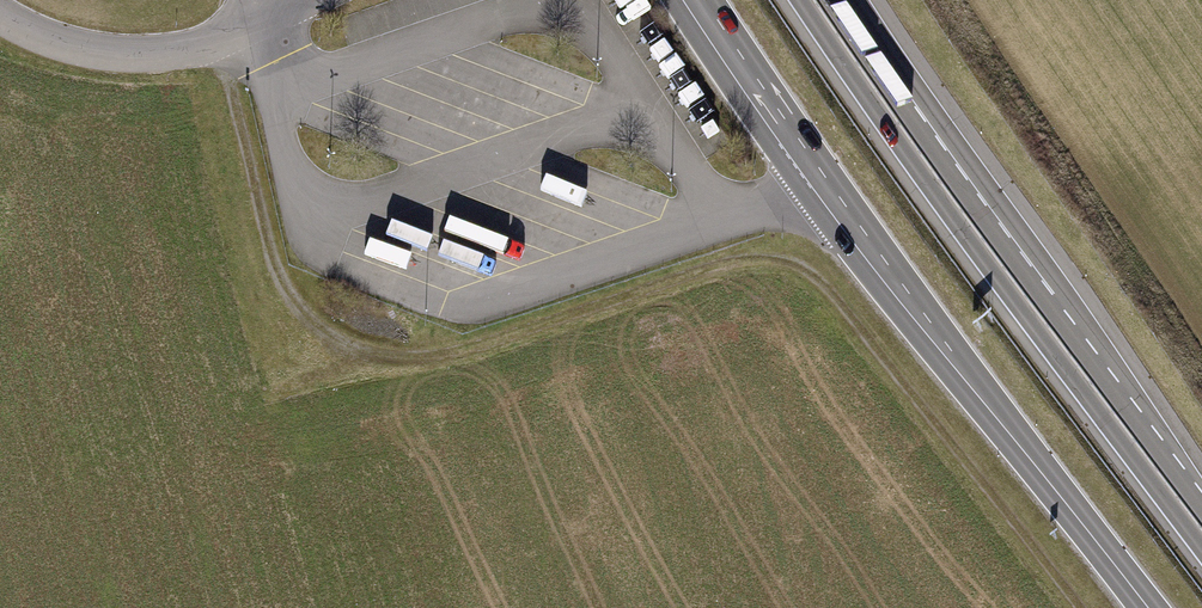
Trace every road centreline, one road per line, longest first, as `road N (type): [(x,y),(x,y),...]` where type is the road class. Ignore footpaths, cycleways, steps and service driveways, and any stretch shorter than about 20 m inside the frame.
road 1 (track): [(1076,607),(836,303),(784,265),(713,269),(442,356),(381,357),(324,332),(280,283),(269,252),(219,42)]
road 2 (primary): [(1144,607),(823,193),(691,0)]
road 3 (trunk): [(801,0),(1201,547)]
road 4 (trunk): [(1201,507),(874,65)]
road 5 (tertiary): [(309,0),(219,42),(140,58),(67,48),(0,18)]

